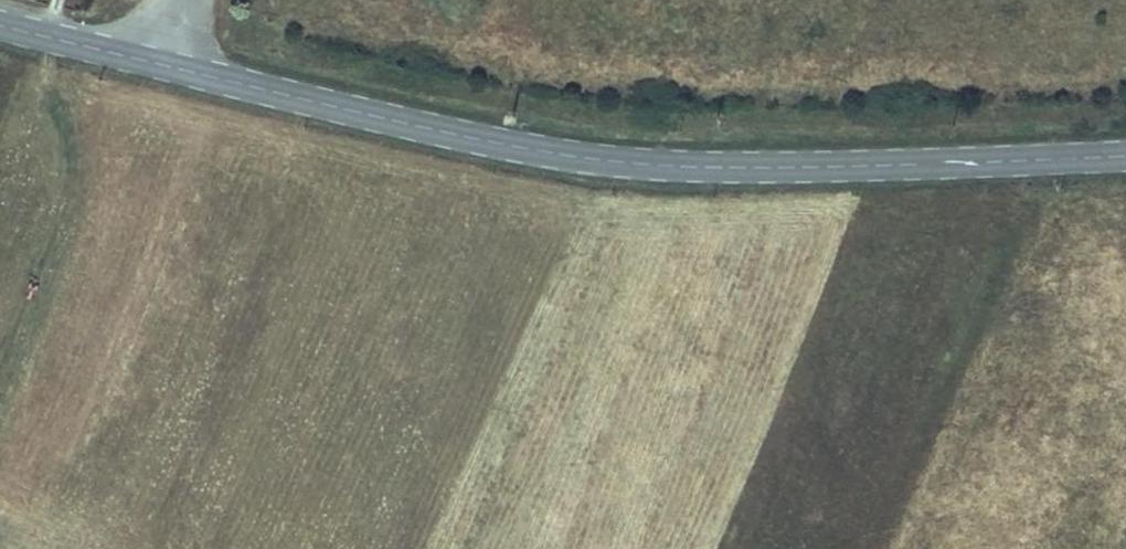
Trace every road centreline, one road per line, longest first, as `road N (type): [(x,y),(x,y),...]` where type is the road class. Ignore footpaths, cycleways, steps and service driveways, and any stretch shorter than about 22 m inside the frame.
road 1 (secondary): [(0,25),(455,133),(599,159),(760,166),(1125,154)]

